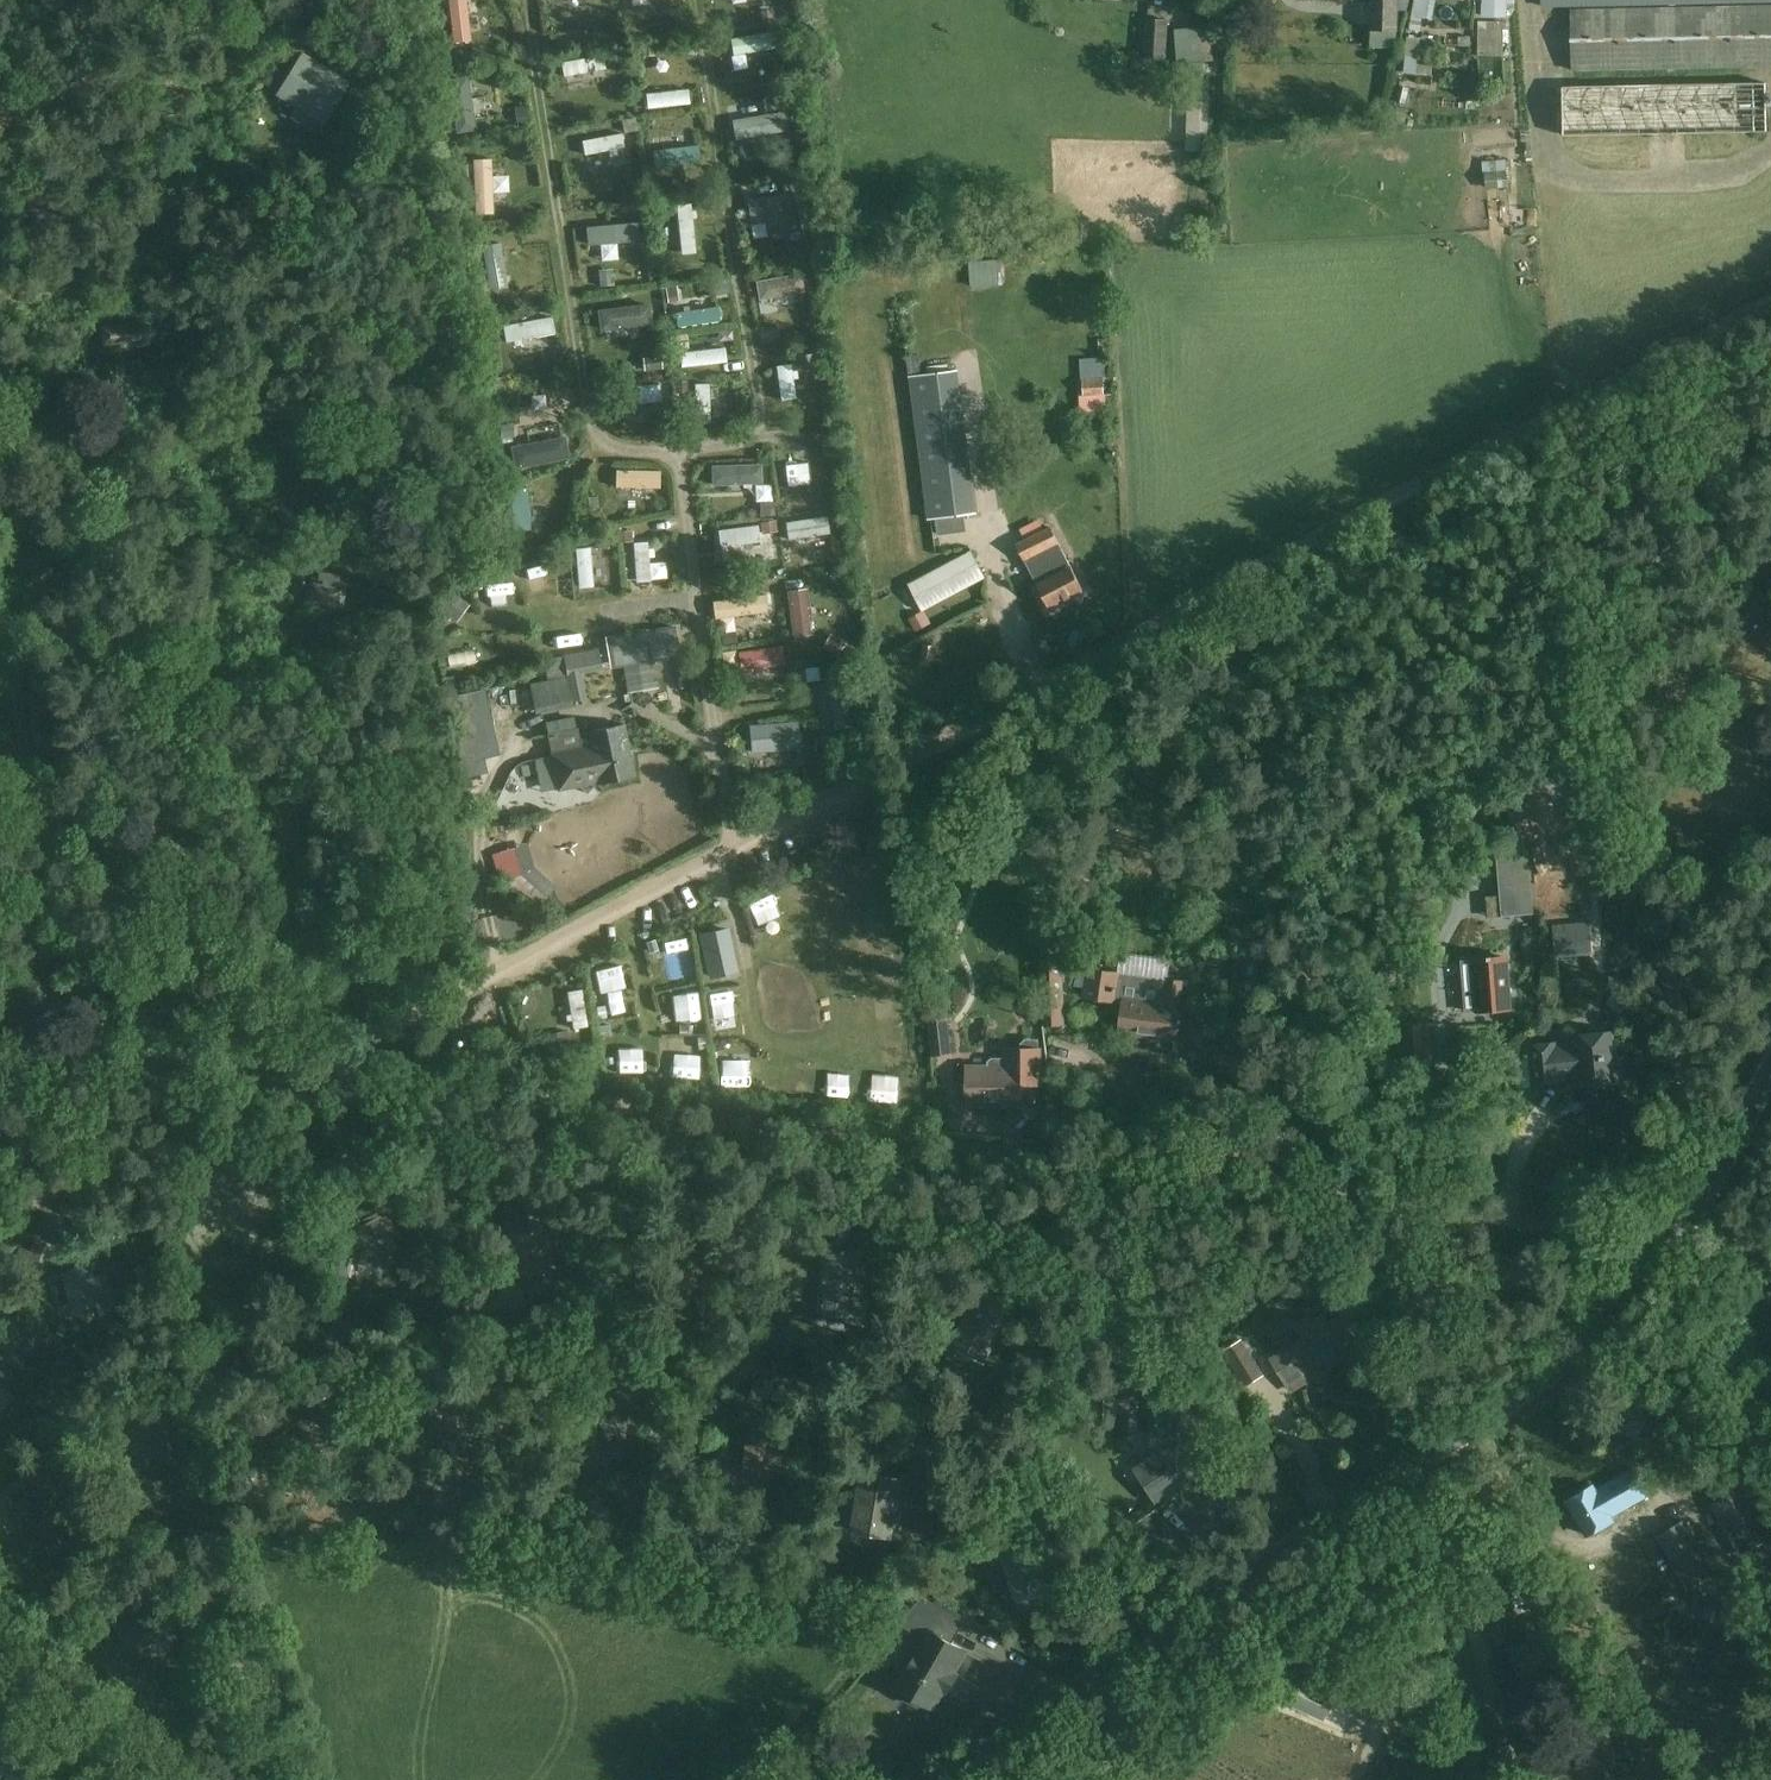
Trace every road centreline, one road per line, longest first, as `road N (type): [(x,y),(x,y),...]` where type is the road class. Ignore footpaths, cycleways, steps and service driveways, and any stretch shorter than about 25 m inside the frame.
road 1 (unclassified): [(306,1073),(1770,298)]
road 2 (unclassified): [(306,1073),(1619,1234),(1662,1253)]
road 3 (track): [(1181,1615),(878,1411),(666,1307),(624,1302),(403,1330),(231,1316)]
road 4 (tertiary): [(948,1779),(1181,1615),(1564,1367),(1662,1253)]
road 5 (unclassified): [(0,1240),(231,1066),(306,1073)]
road 6 (track): [(231,1066),(0,1025)]
road 7 (tertiary): [(1662,1253),(1770,1066)]
road 8 (unclassified): [(132,1779),(0,1654)]

